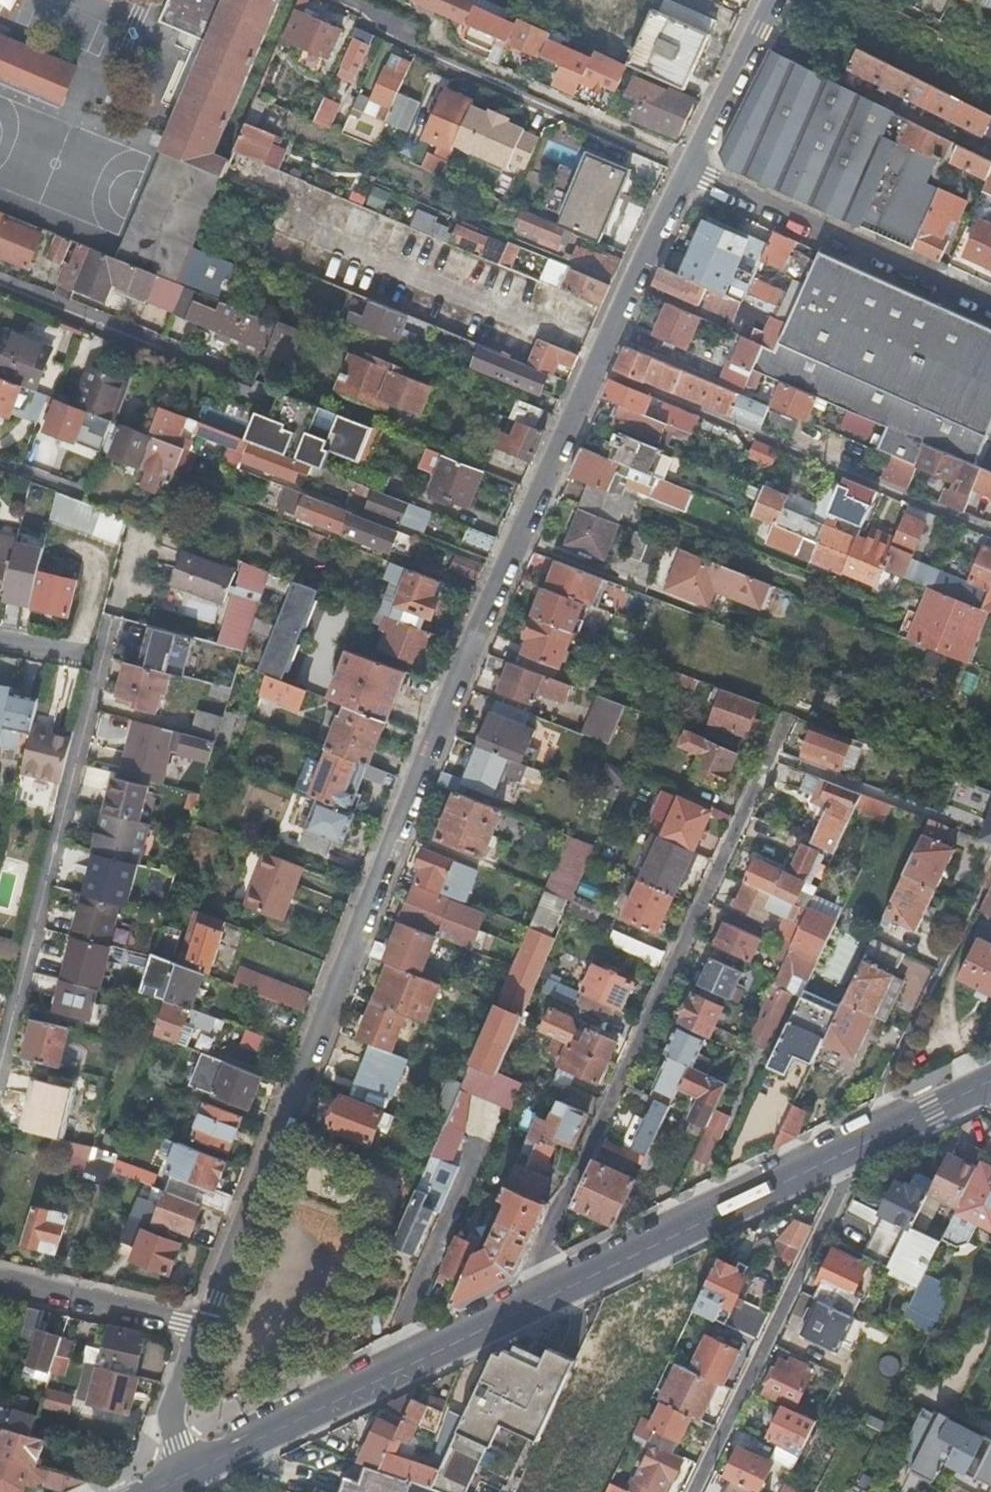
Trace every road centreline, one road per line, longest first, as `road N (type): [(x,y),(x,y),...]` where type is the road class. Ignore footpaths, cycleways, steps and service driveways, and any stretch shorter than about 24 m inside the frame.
road 1 (residential): [(686,168),(472,640),(201,1326)]
road 2 (residential): [(767,761),(539,1252),(550,1293)]
road 3 (secondary): [(188,1471),(550,1293)]
road 4 (residential): [(686,168),(410,44),(392,19),(346,0)]
road 5 (residential): [(695,1491),(847,1177),(842,1154)]
road 6 (residential): [(686,168),(990,304)]
road 7 (secondary): [(550,1293),(842,1154)]
road 8 (residential): [(0,1278),(201,1326)]
road 9 (residential): [(773,0),(686,168)]
road 10 (secondary): [(842,1154),(990,1081)]
road 11 (residential): [(201,1326),(172,1413),(188,1471)]

